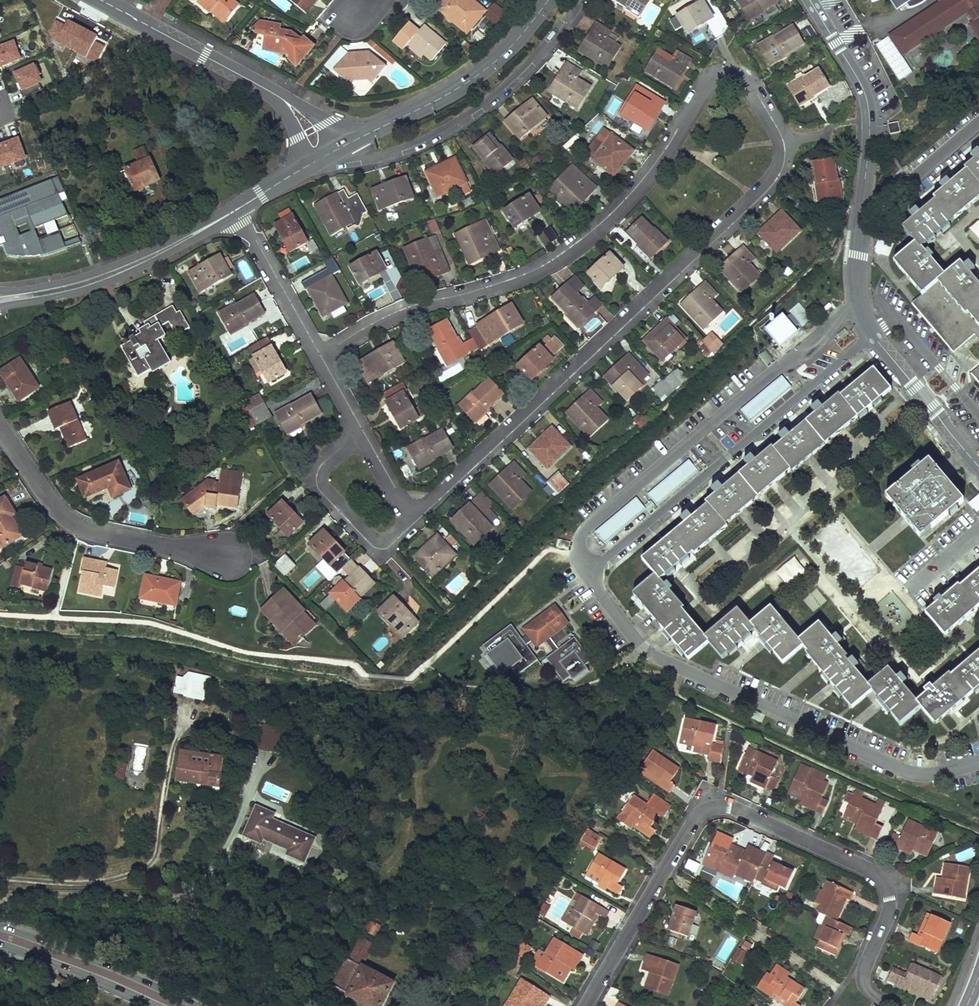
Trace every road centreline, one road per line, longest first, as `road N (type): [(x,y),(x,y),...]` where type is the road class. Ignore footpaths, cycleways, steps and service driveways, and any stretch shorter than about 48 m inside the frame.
road 1 (residential): [(783,141),(739,73),(708,80),(631,192),(552,261),(383,318),(320,355)]
road 2 (residential): [(888,1005),(862,981),(889,911),(879,877),(719,807),(695,820),(584,1005)]
road 3 (residential): [(414,522),(768,189),(782,168),(783,141)]
road 4 (residential): [(978,763),(906,772),(658,658),(587,573)]
road 5 (residential): [(587,573),(579,553),(585,528),(858,302)]
road 6 (residential): [(873,336),(587,573)]
road 7 (residential): [(346,144),(352,153),(379,154),(453,125),(532,64),(581,0)]
road 8 (residential): [(0,428),(53,507),(80,526),(224,557)]
road 9 (tertiary): [(0,307),(115,280),(237,209)]
road 10 (residential): [(859,241),(866,97),(810,0)]
road 11 (tertiary): [(237,209),(91,275),(0,291)]
road 12 (tertiary): [(346,144),(480,74),(549,0)]
road 13 (primary): [(199,1005),(0,926)]
road 14 (residential): [(362,429),(320,467),(320,491),(376,548),(388,548),(414,522)]
road 15 (tertiary): [(101,0),(272,93)]
road 16 (residential): [(859,241),(891,196),(978,122)]
road 17 (primary): [(0,944),(157,1005)]
road 18 (residential): [(320,355),(237,209)]
road 19 (residential): [(873,336),(978,467)]

